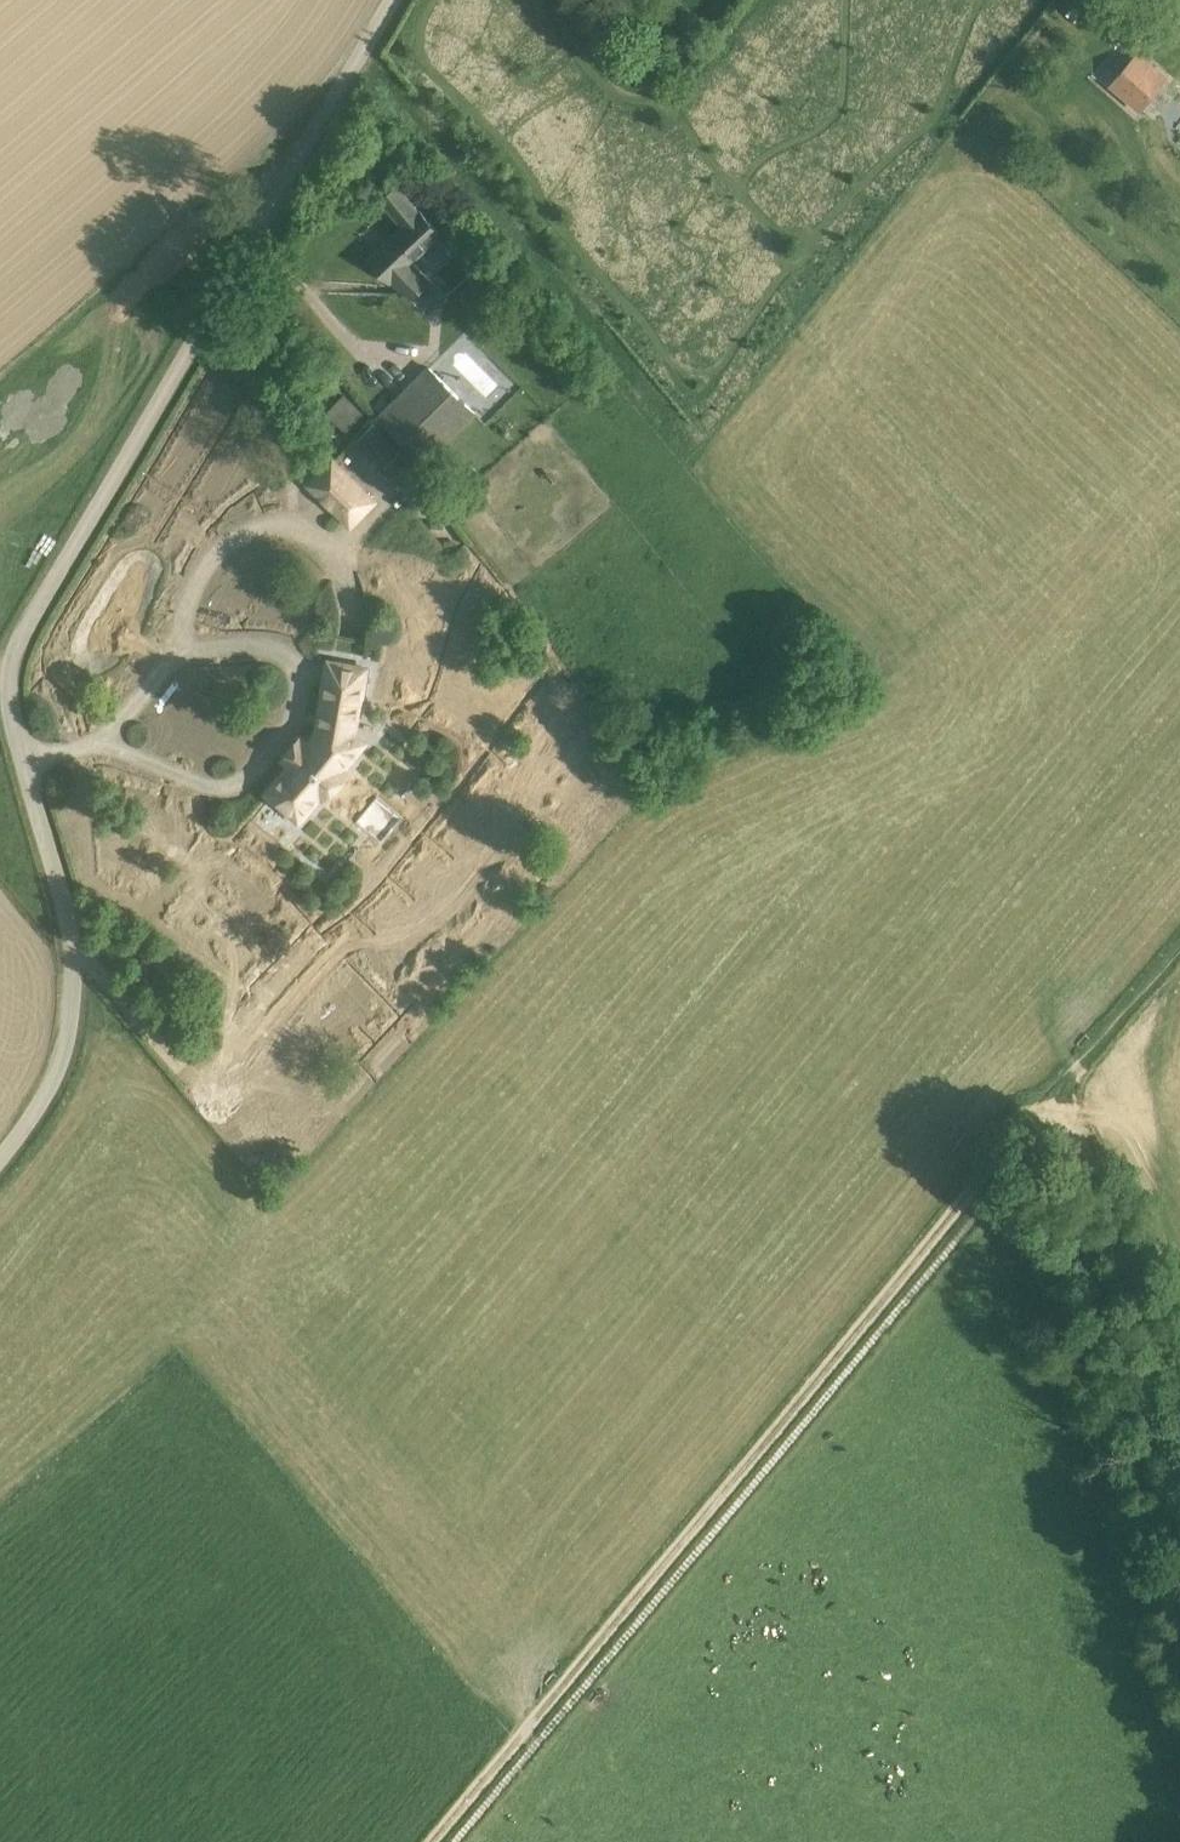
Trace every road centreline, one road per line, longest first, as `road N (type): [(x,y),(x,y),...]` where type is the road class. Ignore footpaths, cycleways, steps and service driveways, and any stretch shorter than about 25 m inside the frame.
road 1 (unclassified): [(395,0),(13,641),(7,706),(48,862),(62,964),(46,1072),(0,1153)]
road 2 (track): [(1046,1097),(1112,1131),(1179,1374)]
road 3 (track): [(1046,1097),(1179,944)]

